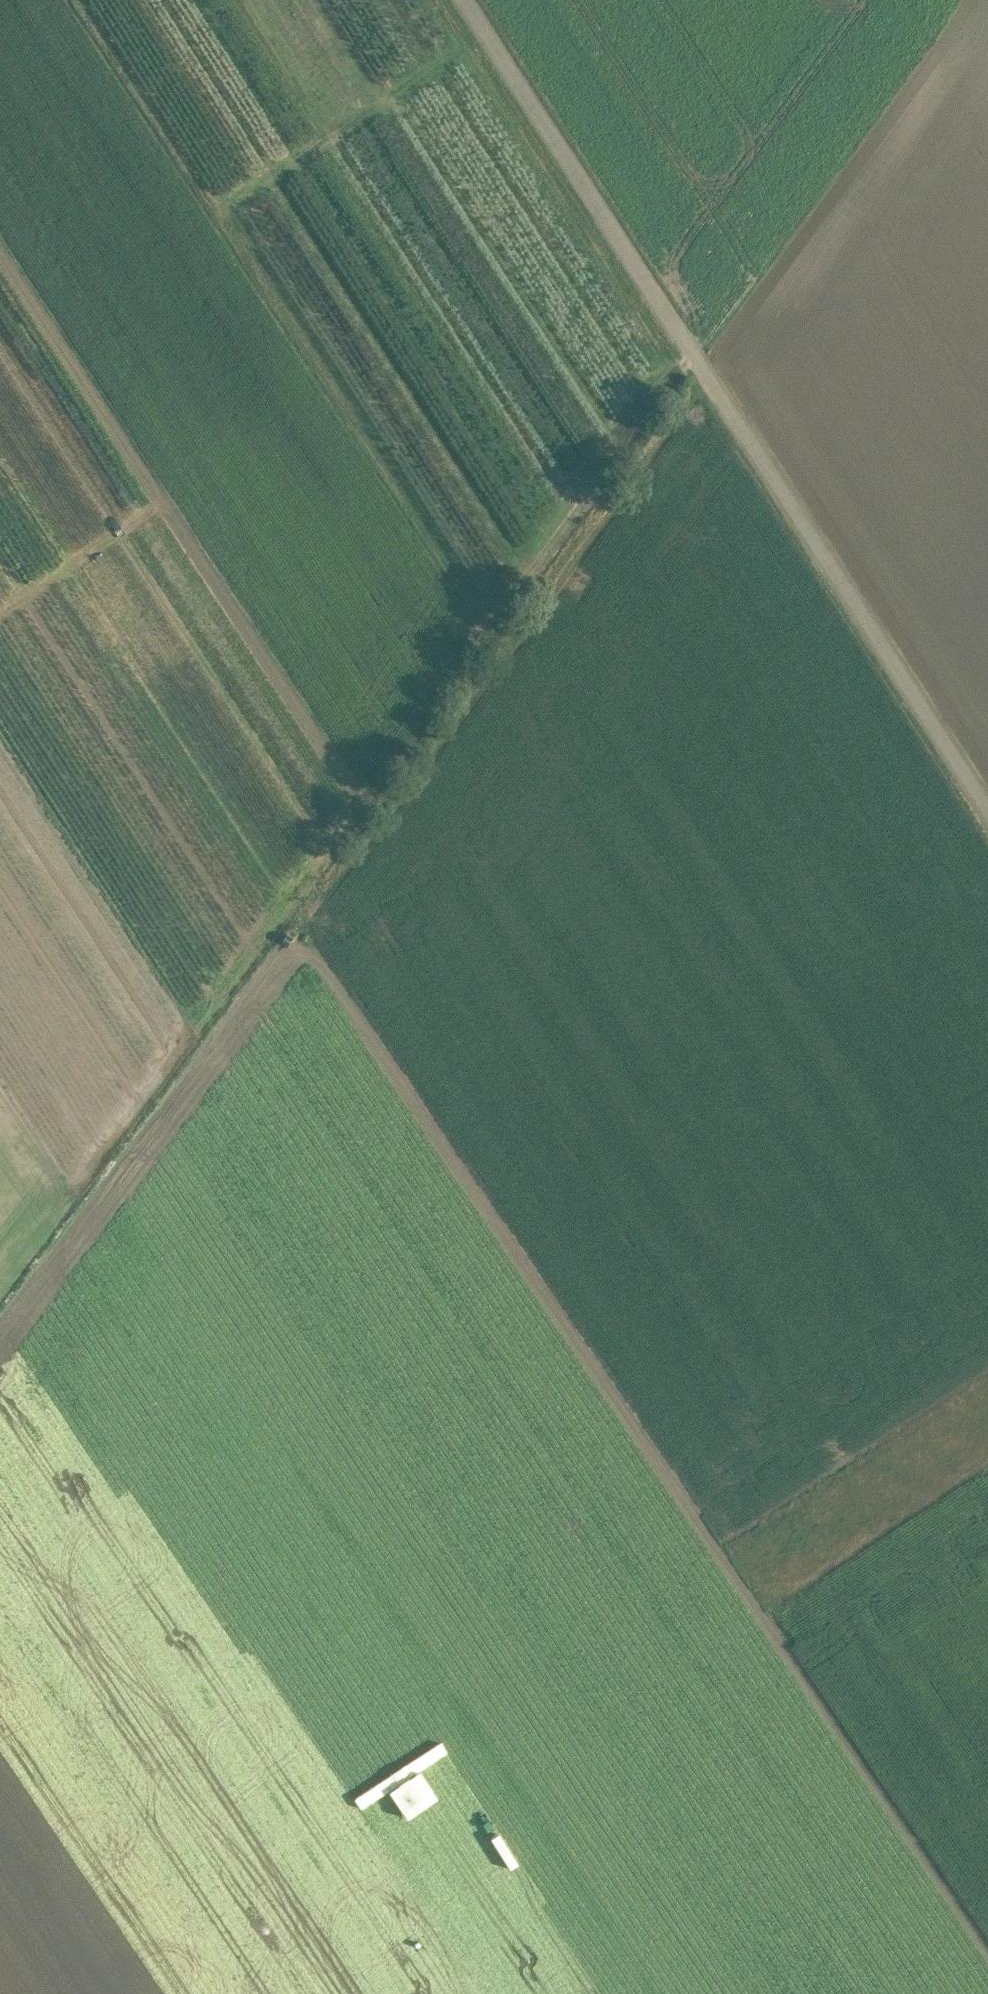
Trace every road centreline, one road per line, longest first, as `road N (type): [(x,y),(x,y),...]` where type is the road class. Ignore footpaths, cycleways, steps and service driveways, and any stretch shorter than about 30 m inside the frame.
road 1 (unclassified): [(987,809),(466,0)]

